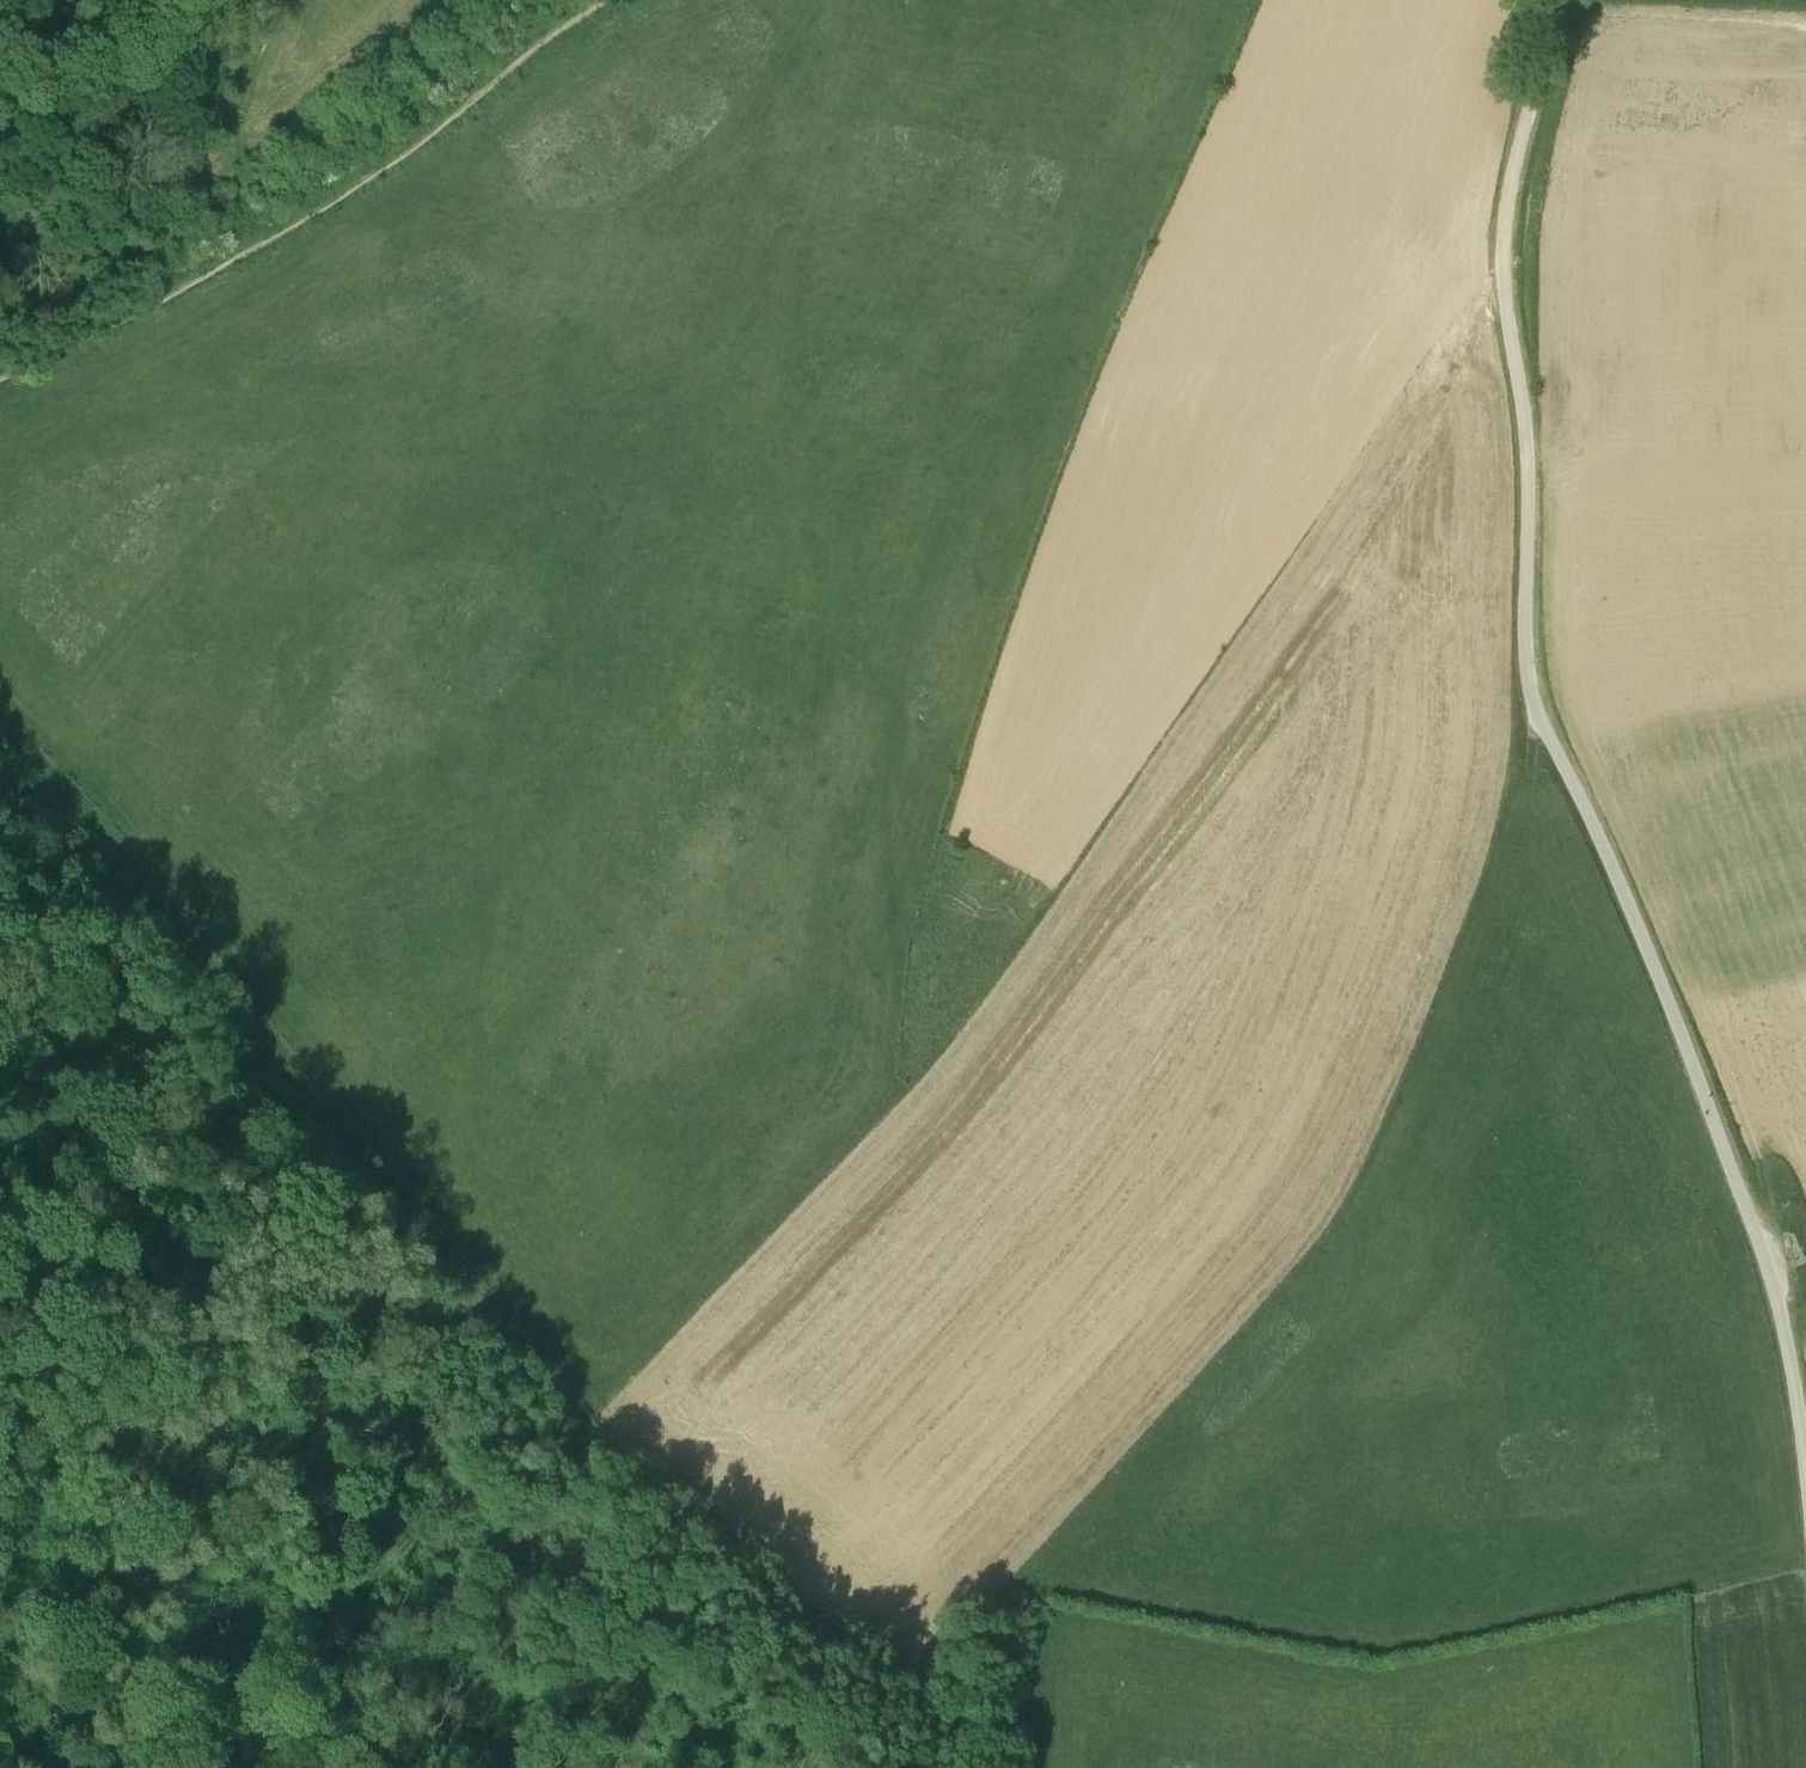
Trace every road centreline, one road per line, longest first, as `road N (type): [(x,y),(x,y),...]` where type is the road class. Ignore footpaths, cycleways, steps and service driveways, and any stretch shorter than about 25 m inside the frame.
road 1 (unclassified): [(1557,0),(1503,238),(1528,463),(1527,678),(1538,720),(1678,1027),(1766,1262),(1805,1468)]
road 2 (track): [(0,376),(338,196),(602,0)]

